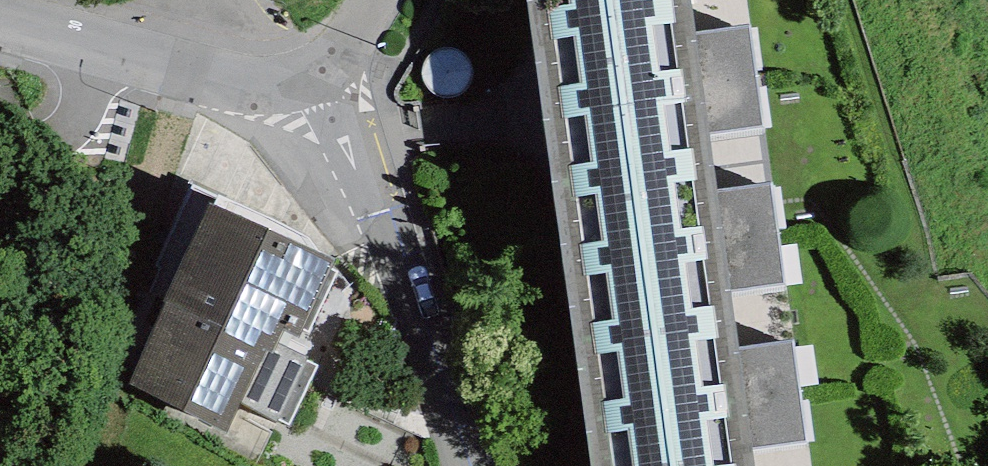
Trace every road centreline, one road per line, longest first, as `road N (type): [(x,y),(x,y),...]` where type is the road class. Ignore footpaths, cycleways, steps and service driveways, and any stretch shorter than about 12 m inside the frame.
road 1 (residential): [(434,465),(288,132)]
road 2 (residential): [(0,26),(288,132)]
road 3 (residential): [(288,132),(382,0)]

